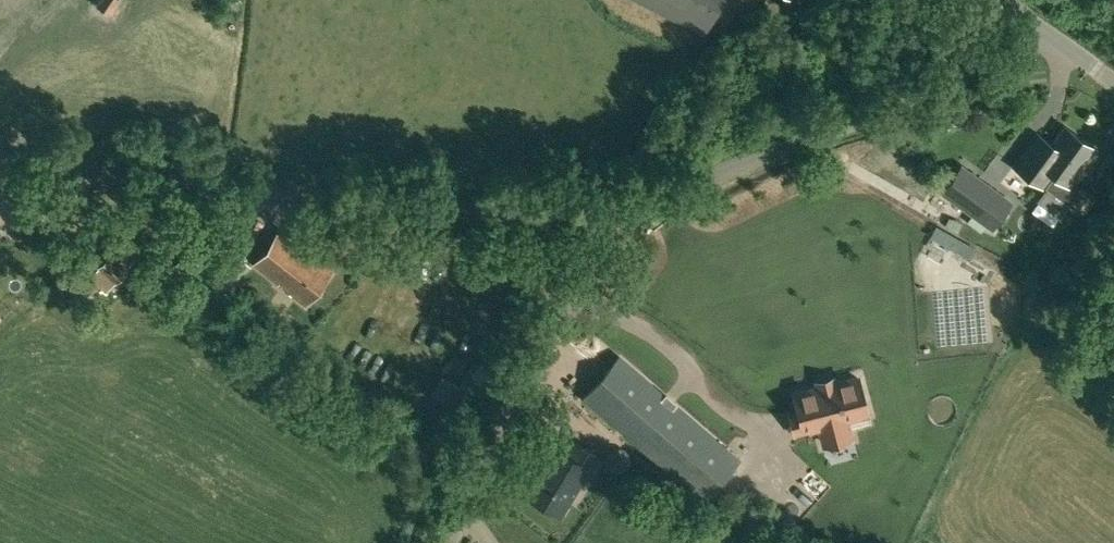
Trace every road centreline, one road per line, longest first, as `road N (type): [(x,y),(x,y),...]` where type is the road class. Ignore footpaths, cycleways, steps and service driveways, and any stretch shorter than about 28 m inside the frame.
road 1 (unclassified): [(624,205),(231,196),(0,151)]
road 2 (unclassified): [(624,205),(962,88),(1001,68),(1039,31)]
road 3 (unclassified): [(457,542),(478,473),(541,326),(624,205)]

